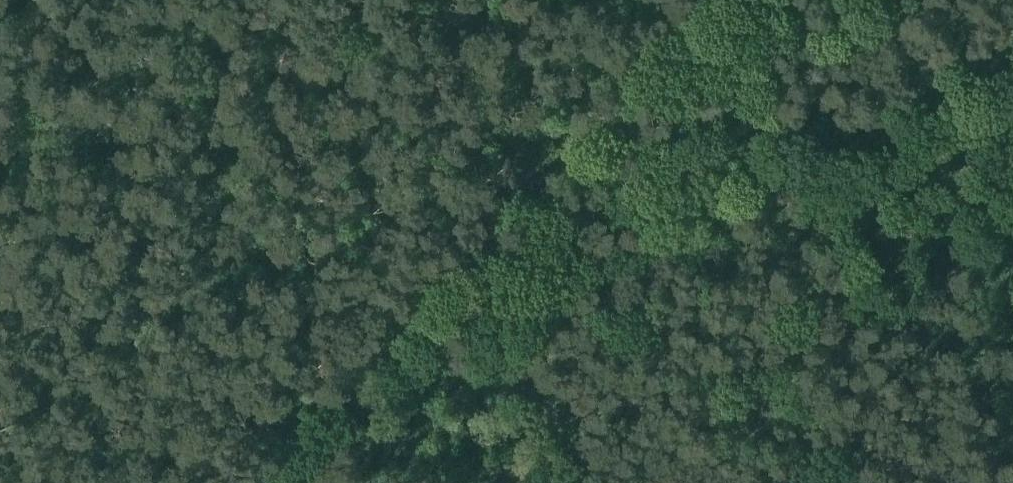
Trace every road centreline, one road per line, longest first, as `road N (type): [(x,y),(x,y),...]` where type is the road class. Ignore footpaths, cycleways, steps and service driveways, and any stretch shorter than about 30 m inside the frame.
road 1 (track): [(263,482),(273,450),(1012,33)]
road 2 (track): [(273,450),(278,417),(698,0)]

